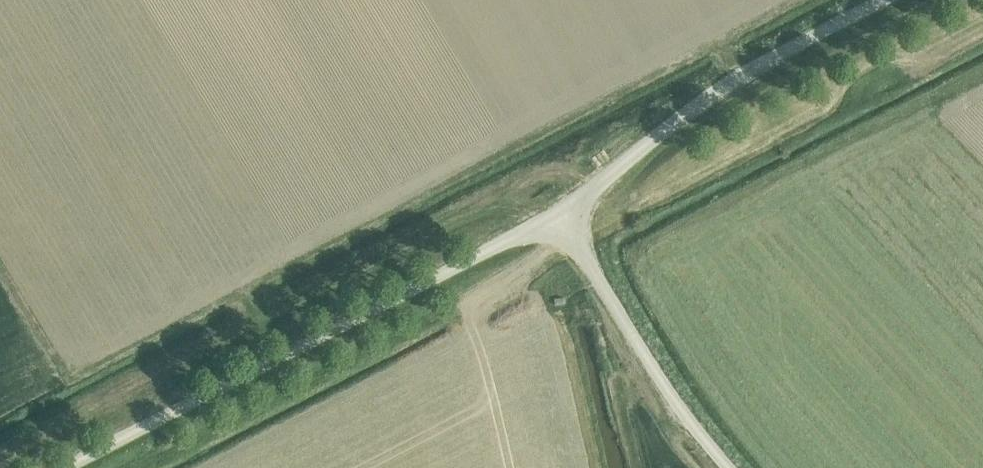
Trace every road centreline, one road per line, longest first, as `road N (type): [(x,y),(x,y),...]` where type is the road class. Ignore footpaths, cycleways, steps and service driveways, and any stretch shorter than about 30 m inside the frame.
road 1 (unclassified): [(64,467),(558,213)]
road 2 (track): [(146,426),(158,396),(261,317),(478,212),(541,221)]
road 3 (unclassified): [(558,213),(734,79),(883,0)]
road 4 (unclassified): [(725,467),(643,356),(558,213)]

